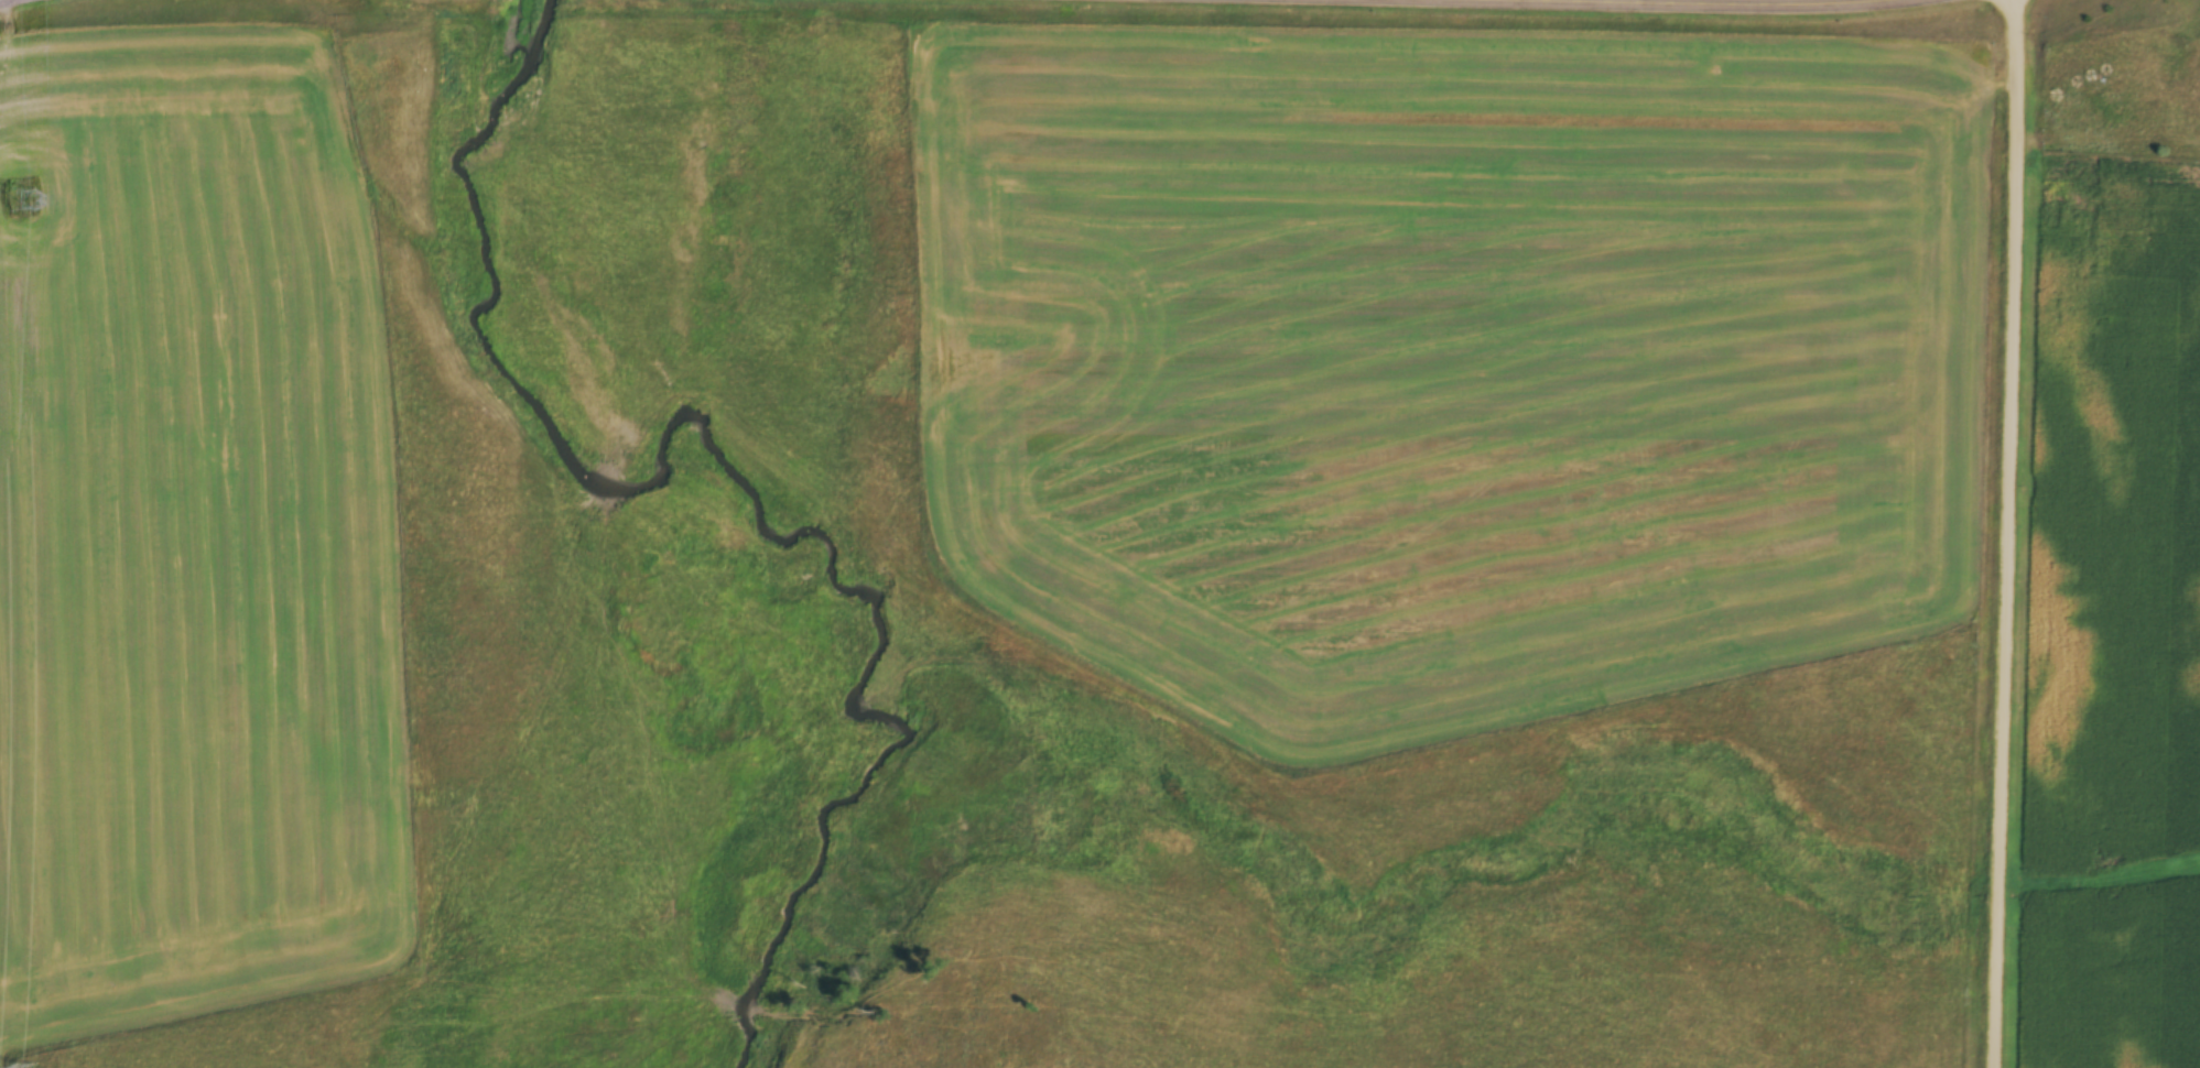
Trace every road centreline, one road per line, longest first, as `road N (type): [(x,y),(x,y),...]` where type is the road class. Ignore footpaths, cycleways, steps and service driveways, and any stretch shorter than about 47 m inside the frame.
road 1 (residential): [(1991,1067),(2013,0)]
road 2 (tertiary): [(1008,0),(1755,12),(1953,0)]

